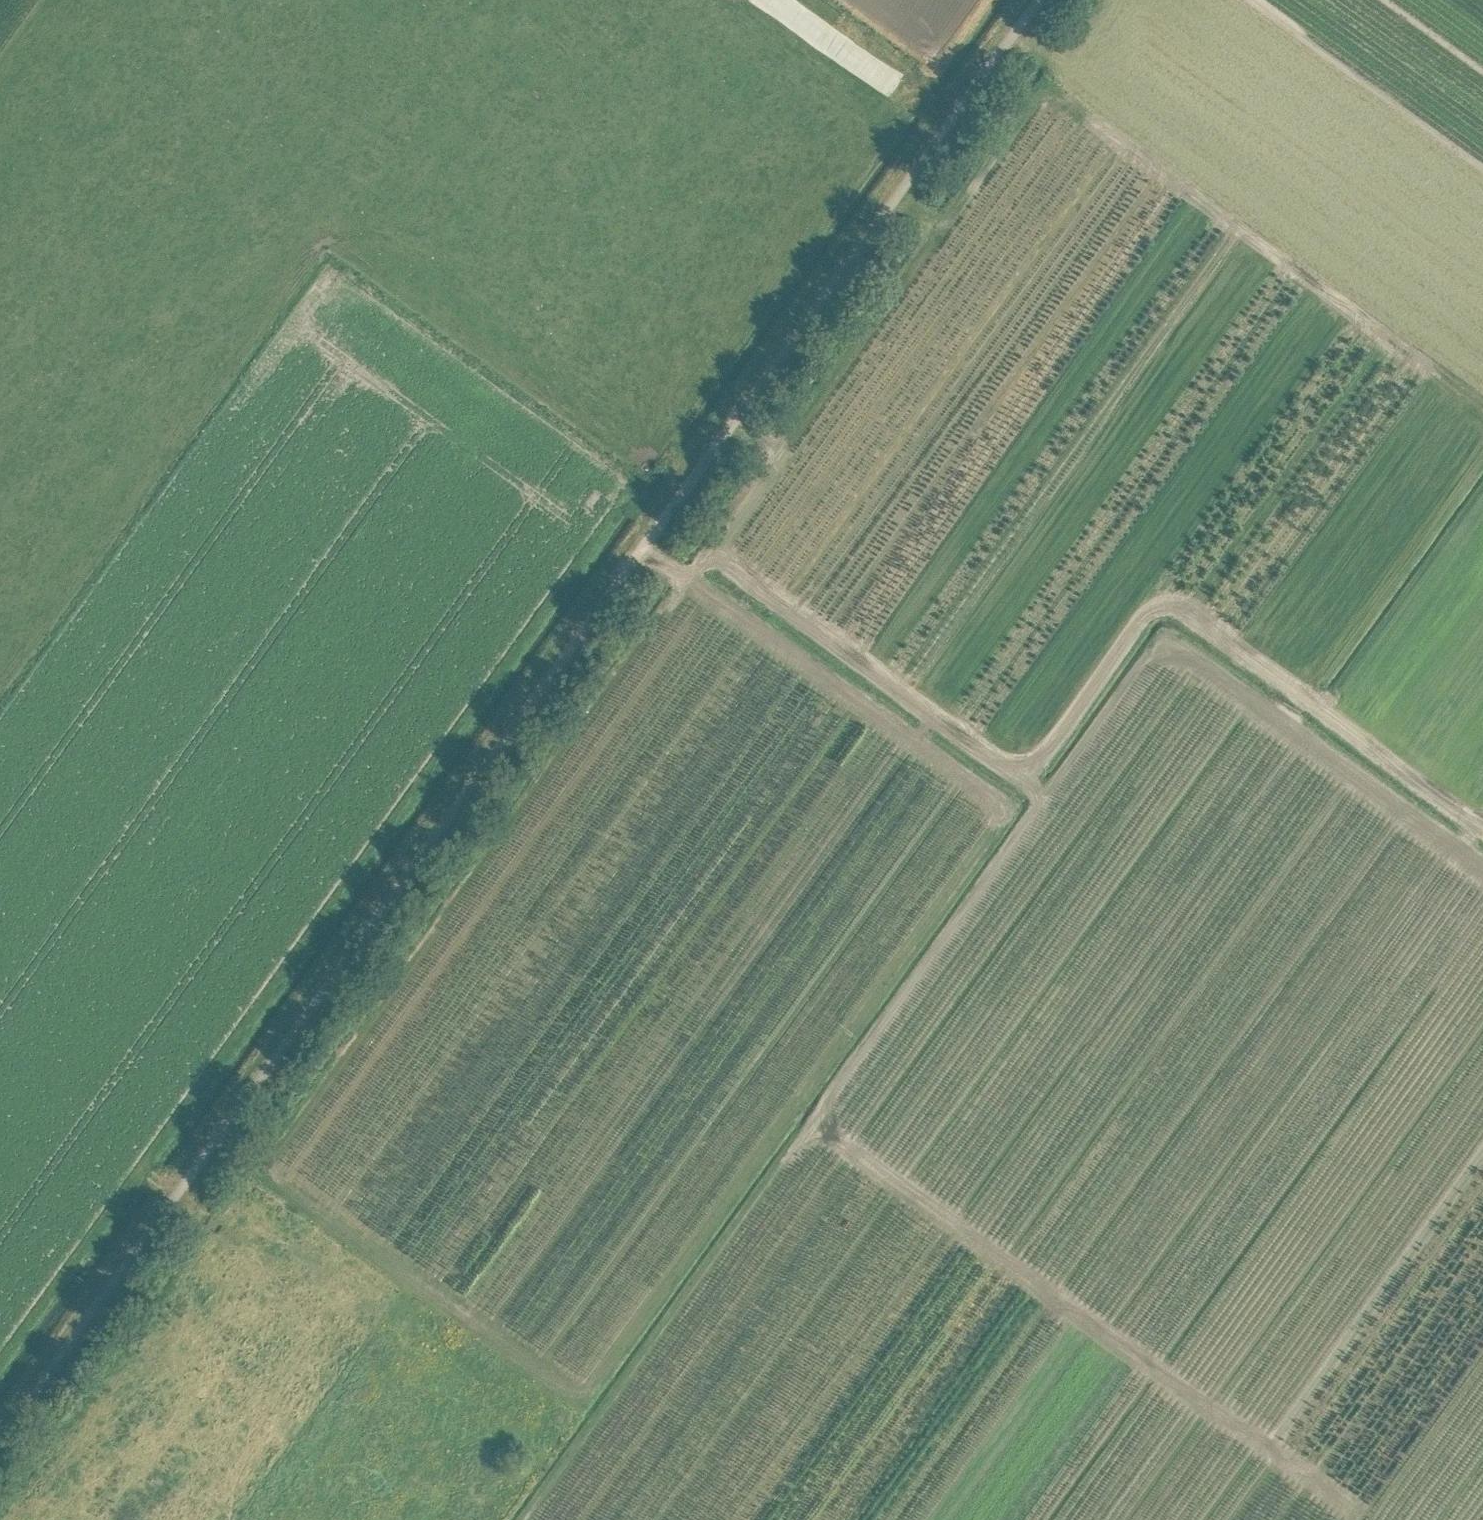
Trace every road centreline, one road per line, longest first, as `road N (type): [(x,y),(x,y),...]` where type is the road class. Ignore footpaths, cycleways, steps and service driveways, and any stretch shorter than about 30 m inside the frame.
road 1 (unclassified): [(0,1449),(465,811),(1036,0)]

